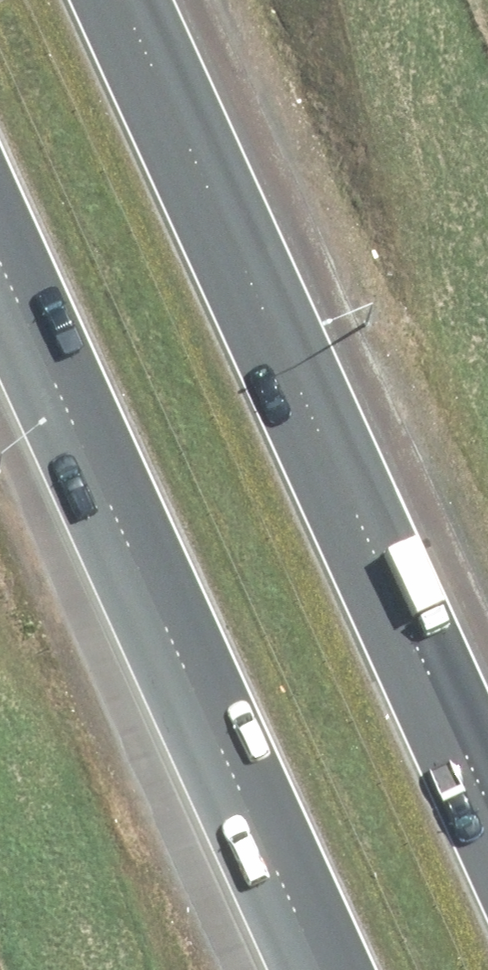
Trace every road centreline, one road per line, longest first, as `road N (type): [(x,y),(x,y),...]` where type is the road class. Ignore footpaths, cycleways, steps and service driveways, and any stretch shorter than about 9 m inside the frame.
road 1 (motorway): [(139,0),(487,769)]
road 2 (motorway): [(324,969),(0,260)]

